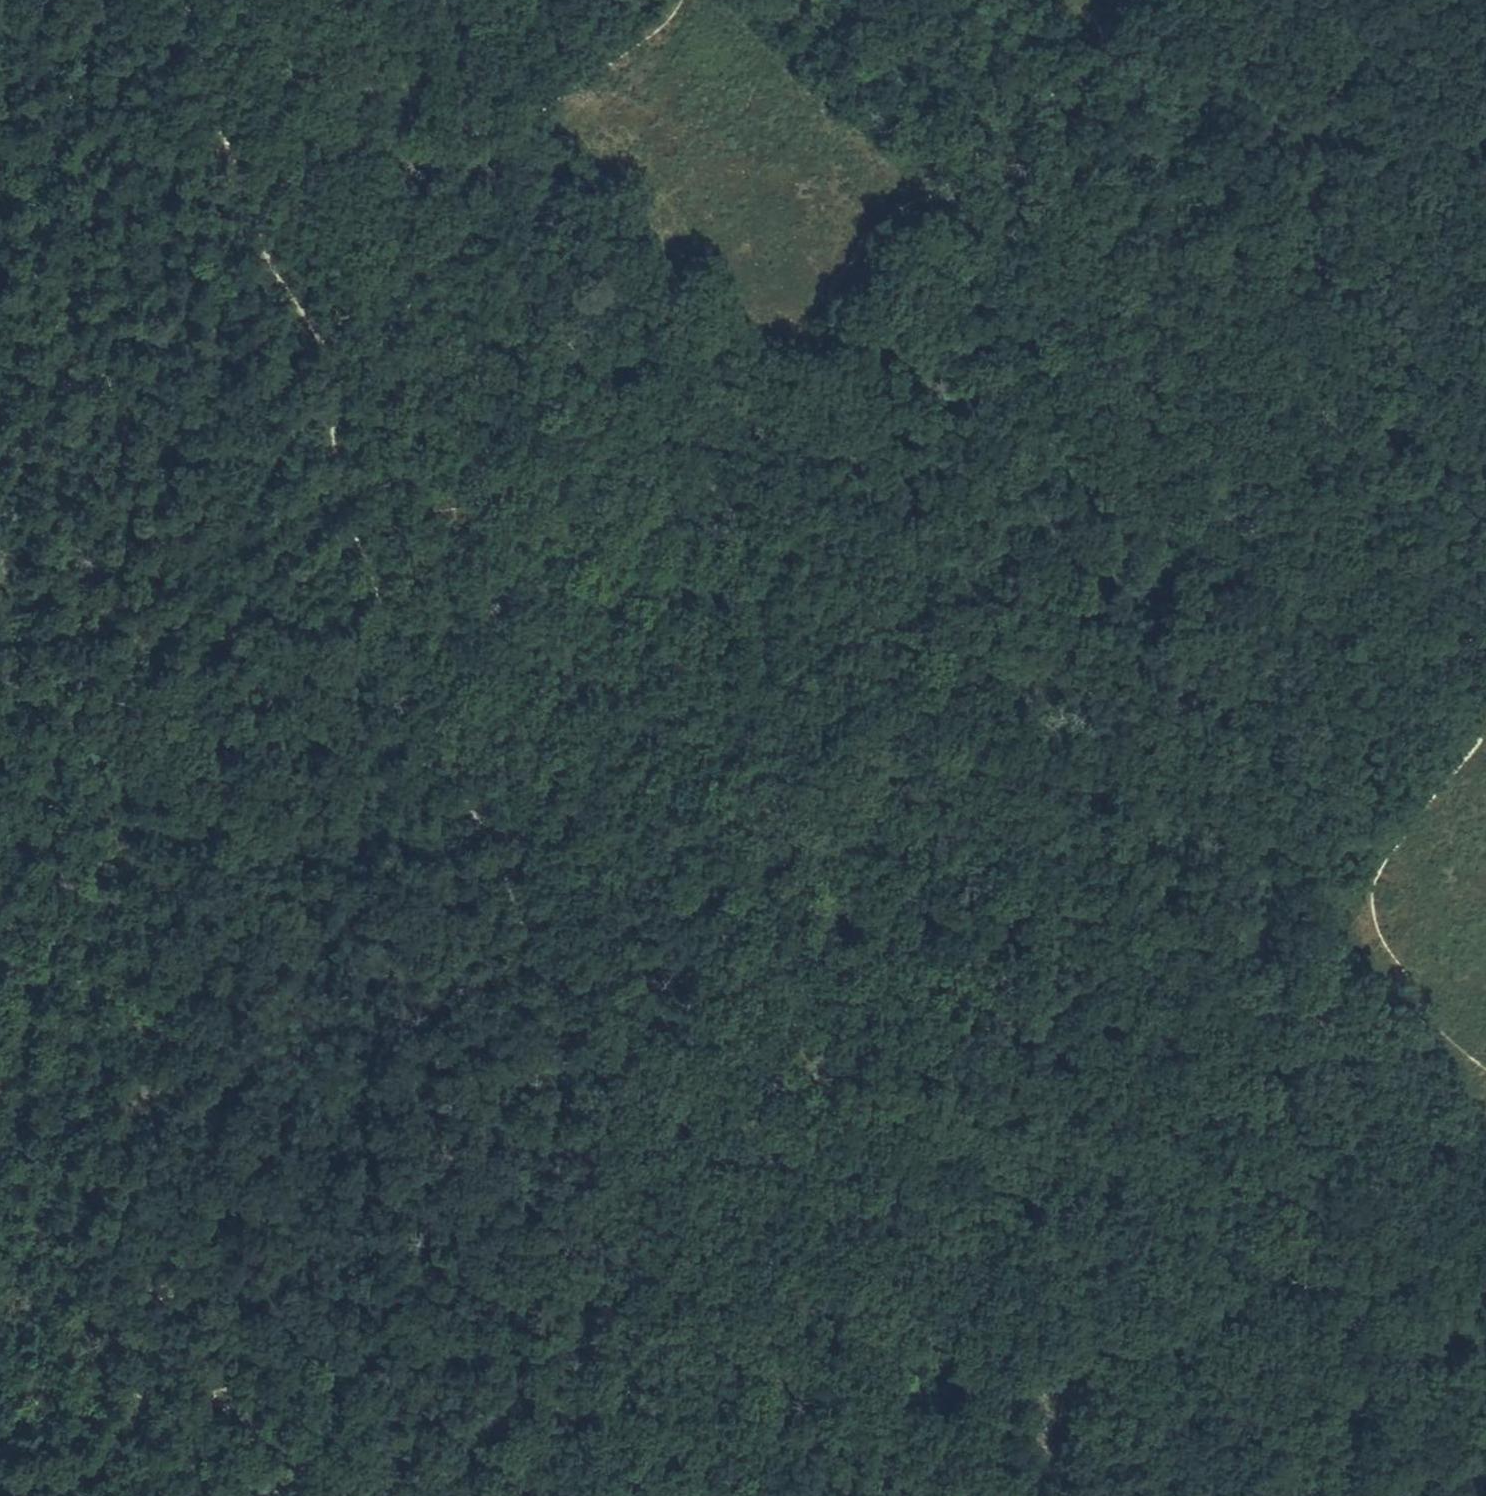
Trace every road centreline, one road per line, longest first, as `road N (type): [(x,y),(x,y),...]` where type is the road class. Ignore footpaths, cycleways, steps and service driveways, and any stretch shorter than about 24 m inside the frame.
road 1 (track): [(371,1495),(249,1426),(97,1388),(41,1402),(0,1427)]
road 2 (track): [(938,192),(1079,68),(1127,0)]

